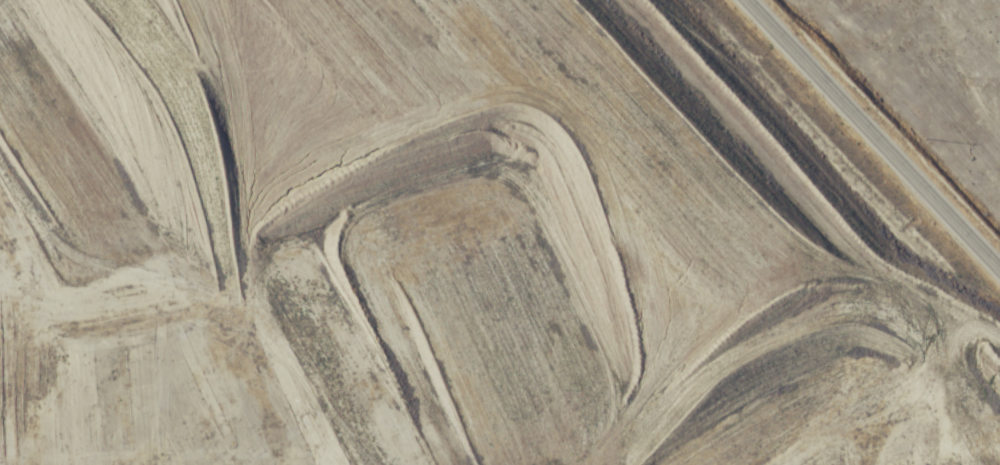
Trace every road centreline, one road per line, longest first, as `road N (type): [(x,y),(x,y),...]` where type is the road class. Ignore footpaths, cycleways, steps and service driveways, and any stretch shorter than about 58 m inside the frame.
road 1 (residential): [(999,258),(759,0)]

